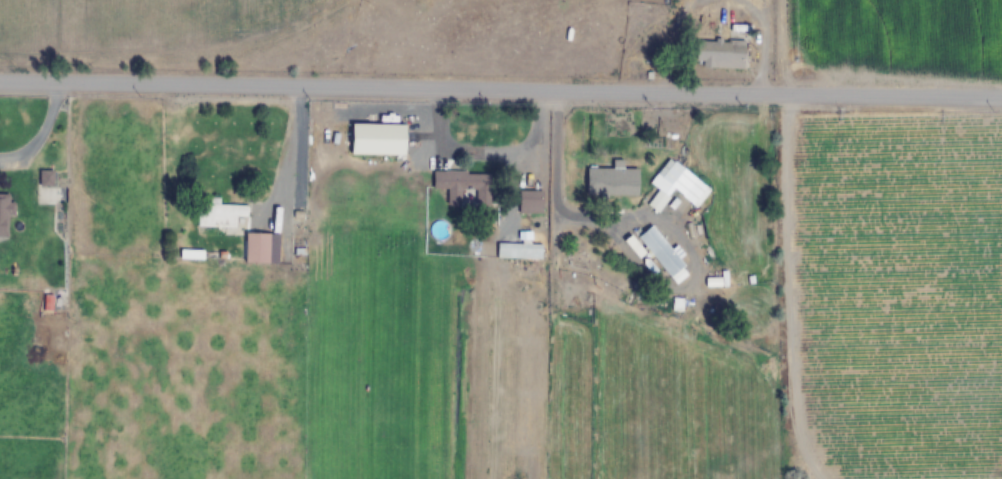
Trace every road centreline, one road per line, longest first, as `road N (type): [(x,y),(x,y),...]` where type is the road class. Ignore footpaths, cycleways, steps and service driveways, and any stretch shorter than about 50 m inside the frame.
road 1 (residential): [(1001,92),(0,75)]

